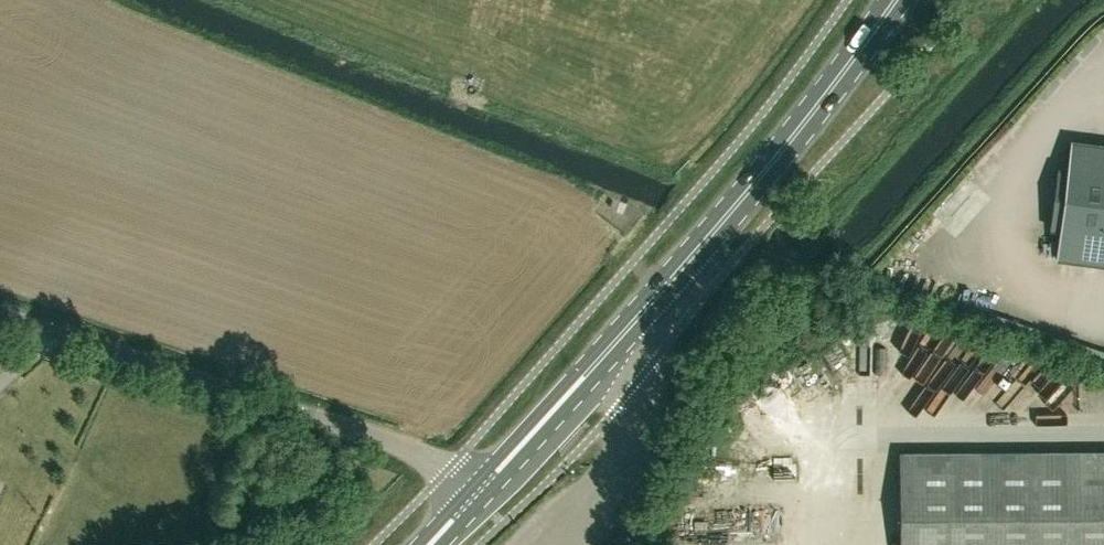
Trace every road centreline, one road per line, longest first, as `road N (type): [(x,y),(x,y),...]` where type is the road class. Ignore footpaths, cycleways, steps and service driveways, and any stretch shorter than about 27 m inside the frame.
road 1 (primary): [(474,498),(747,192),(895,0)]
road 2 (unclassified): [(474,498),(432,461),(394,443),(0,314)]

